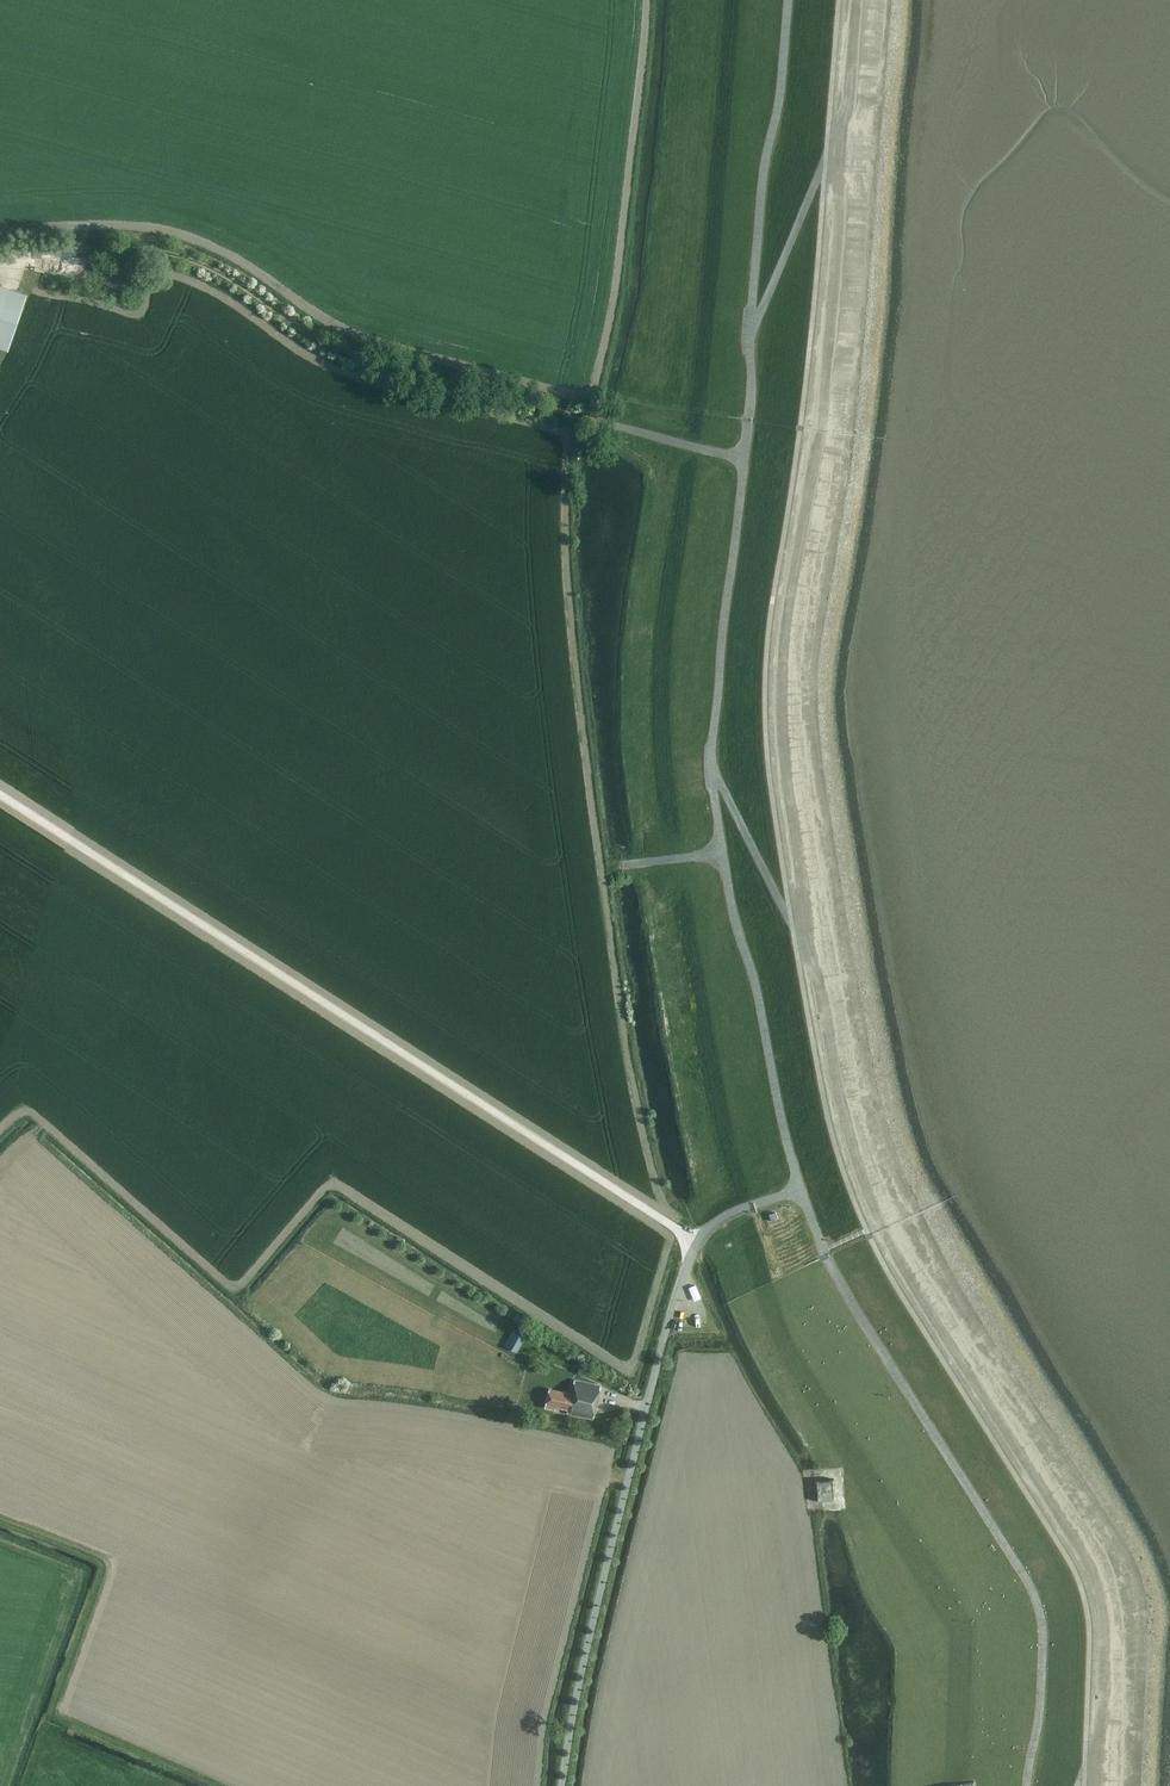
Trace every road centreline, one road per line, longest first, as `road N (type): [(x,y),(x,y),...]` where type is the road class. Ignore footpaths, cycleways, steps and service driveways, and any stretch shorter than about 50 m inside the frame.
road 1 (unclassified): [(802,1190),(725,1218),(691,1257),(667,1323),(586,1655),(562,1785)]
road 2 (track): [(600,423),(370,361),(196,261),(73,250)]

